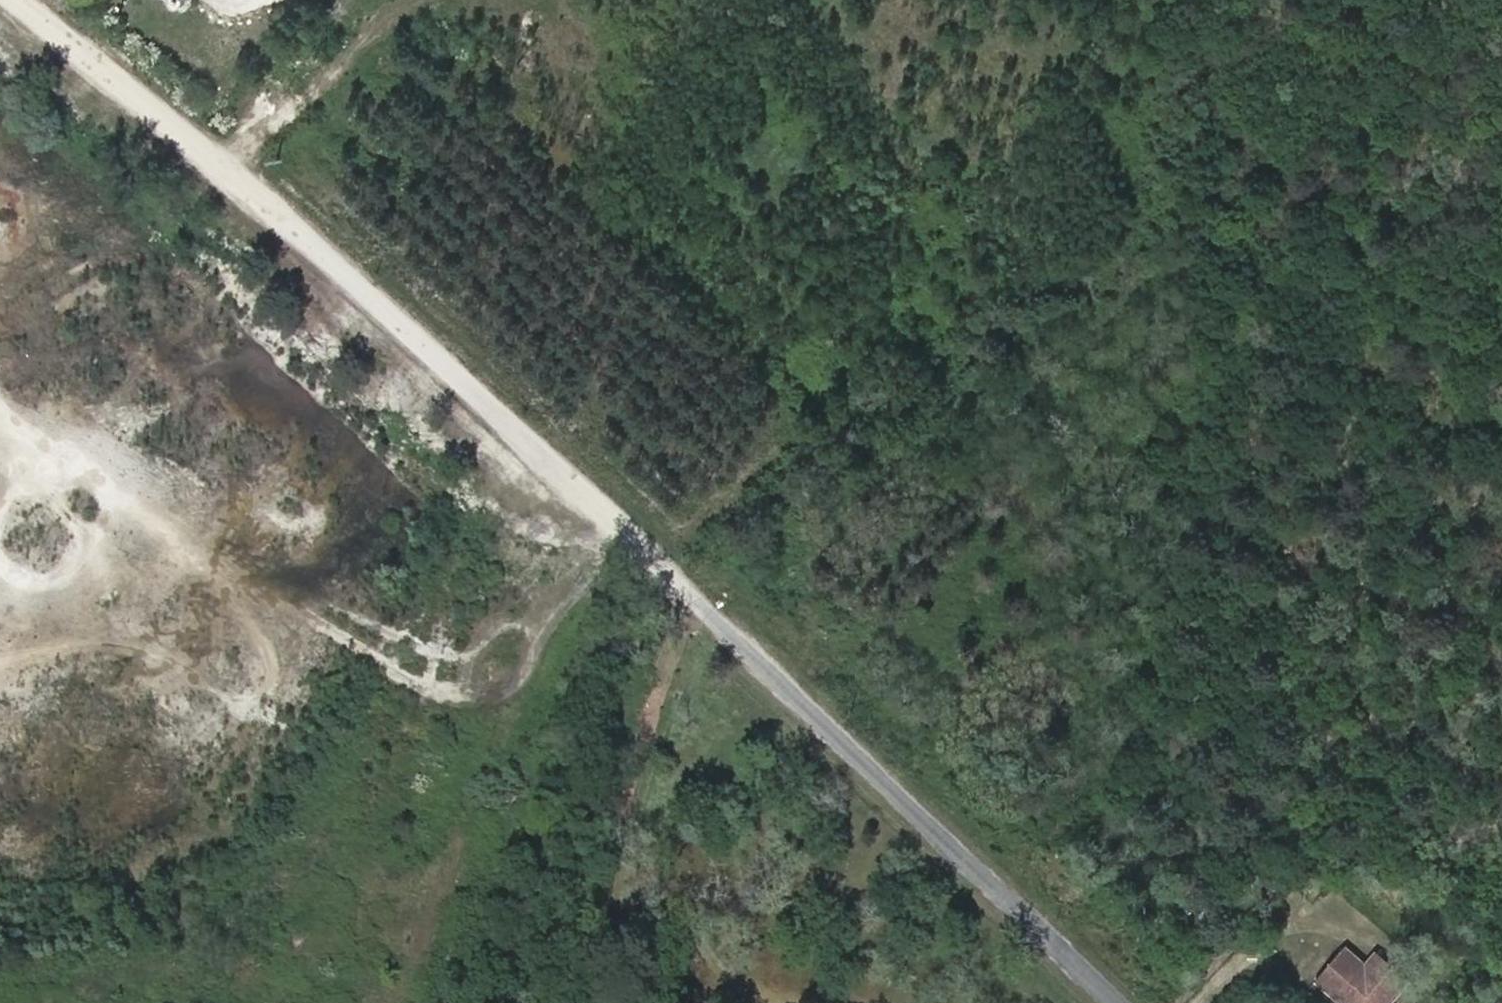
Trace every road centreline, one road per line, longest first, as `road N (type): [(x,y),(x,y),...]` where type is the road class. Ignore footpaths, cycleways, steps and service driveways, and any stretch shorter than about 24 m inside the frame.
road 1 (track): [(641,549),(249,191),(12,0)]
road 2 (unclassified): [(1111,1002),(641,549)]

